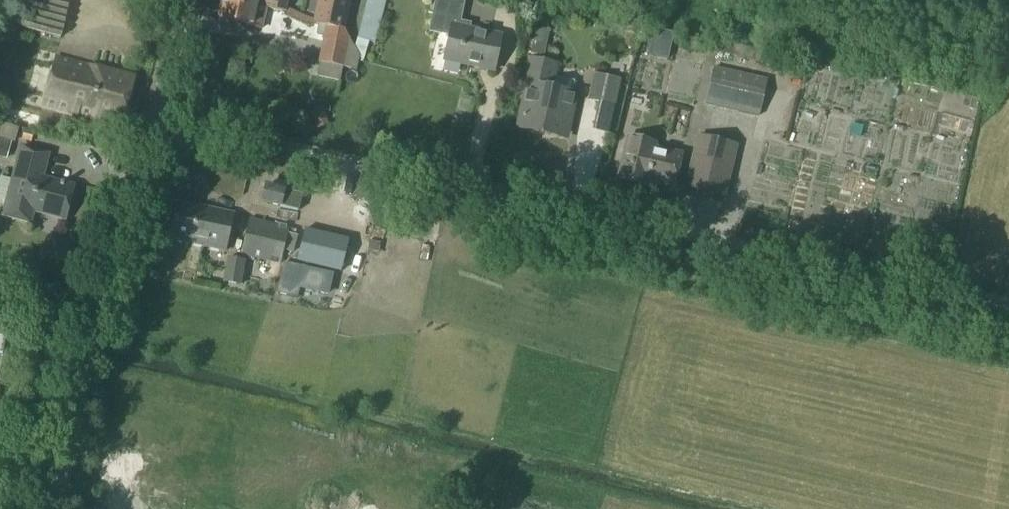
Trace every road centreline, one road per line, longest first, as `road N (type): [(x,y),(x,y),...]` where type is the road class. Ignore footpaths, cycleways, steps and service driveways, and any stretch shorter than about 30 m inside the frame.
road 1 (unclassified): [(1008,303),(154,114)]
road 2 (tertiary): [(54,508),(104,286),(154,114)]

